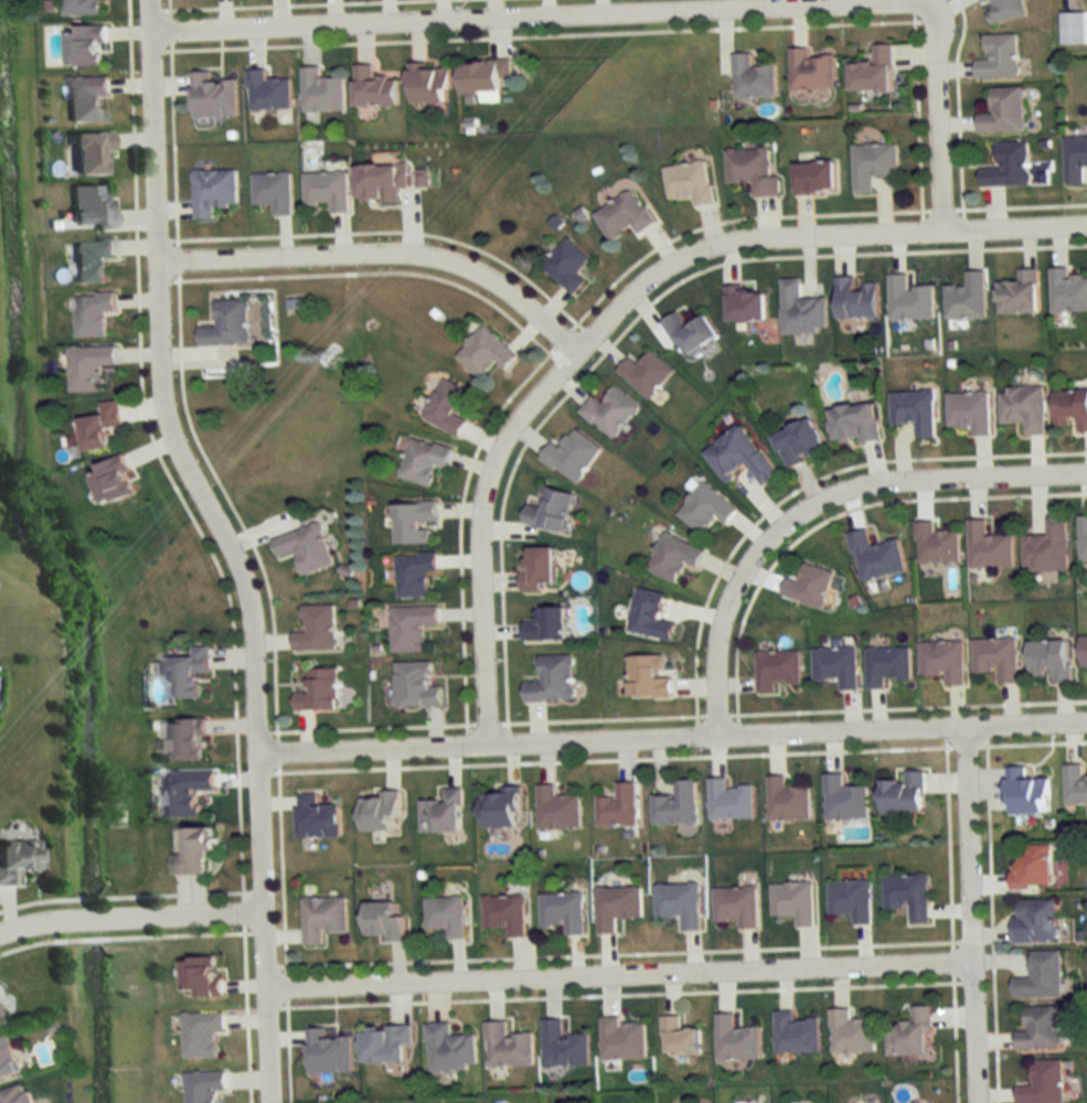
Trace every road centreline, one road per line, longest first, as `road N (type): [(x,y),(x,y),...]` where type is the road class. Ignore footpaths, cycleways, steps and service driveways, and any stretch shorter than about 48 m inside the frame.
road 1 (residential): [(270,1102),(251,613),(228,545),(160,408),(148,0)]
road 2 (residential): [(1086,223),(735,239),(668,263),(638,283),(542,387),(490,465),(478,527),(484,743)]
road 3 (residential): [(256,752),(1086,721)]
road 4 (residential): [(933,44),(927,11),(909,1),(149,31)]
road 5 (residential): [(266,986),(970,962)]
road 6 (residential): [(714,733),(712,667),(725,607),(752,560),(802,515),(892,481),(1086,473)]
road 7 (residential): [(575,351),(505,292),(435,259),(156,260)]
road 8 (residential): [(975,1102),(962,726)]
road 9 (residential): [(263,914),(65,919),(0,935)]
road 10 (residential): [(937,229),(933,44)]

